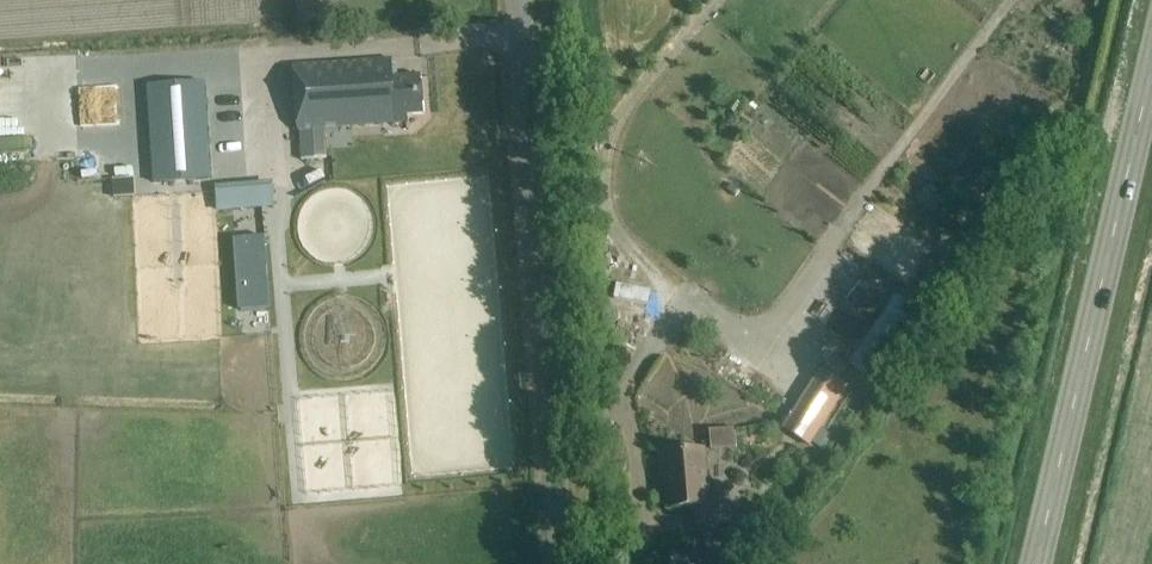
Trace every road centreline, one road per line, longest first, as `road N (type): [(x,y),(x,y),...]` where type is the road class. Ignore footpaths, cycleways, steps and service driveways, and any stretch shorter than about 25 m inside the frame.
road 1 (unclassified): [(560,563),(520,0)]
road 2 (secondary): [(1037,563),(1151,77)]

